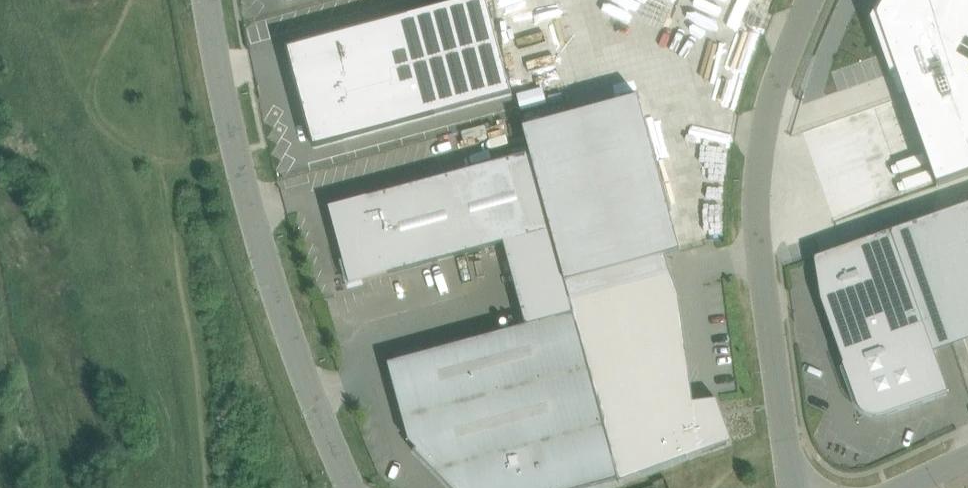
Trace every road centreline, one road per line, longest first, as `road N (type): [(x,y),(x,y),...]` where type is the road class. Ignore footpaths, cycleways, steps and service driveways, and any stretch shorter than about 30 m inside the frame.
road 1 (residential): [(207,0),(272,278),(351,487)]
road 2 (residential): [(806,487),(785,434),(758,203),(772,106),(812,0)]

